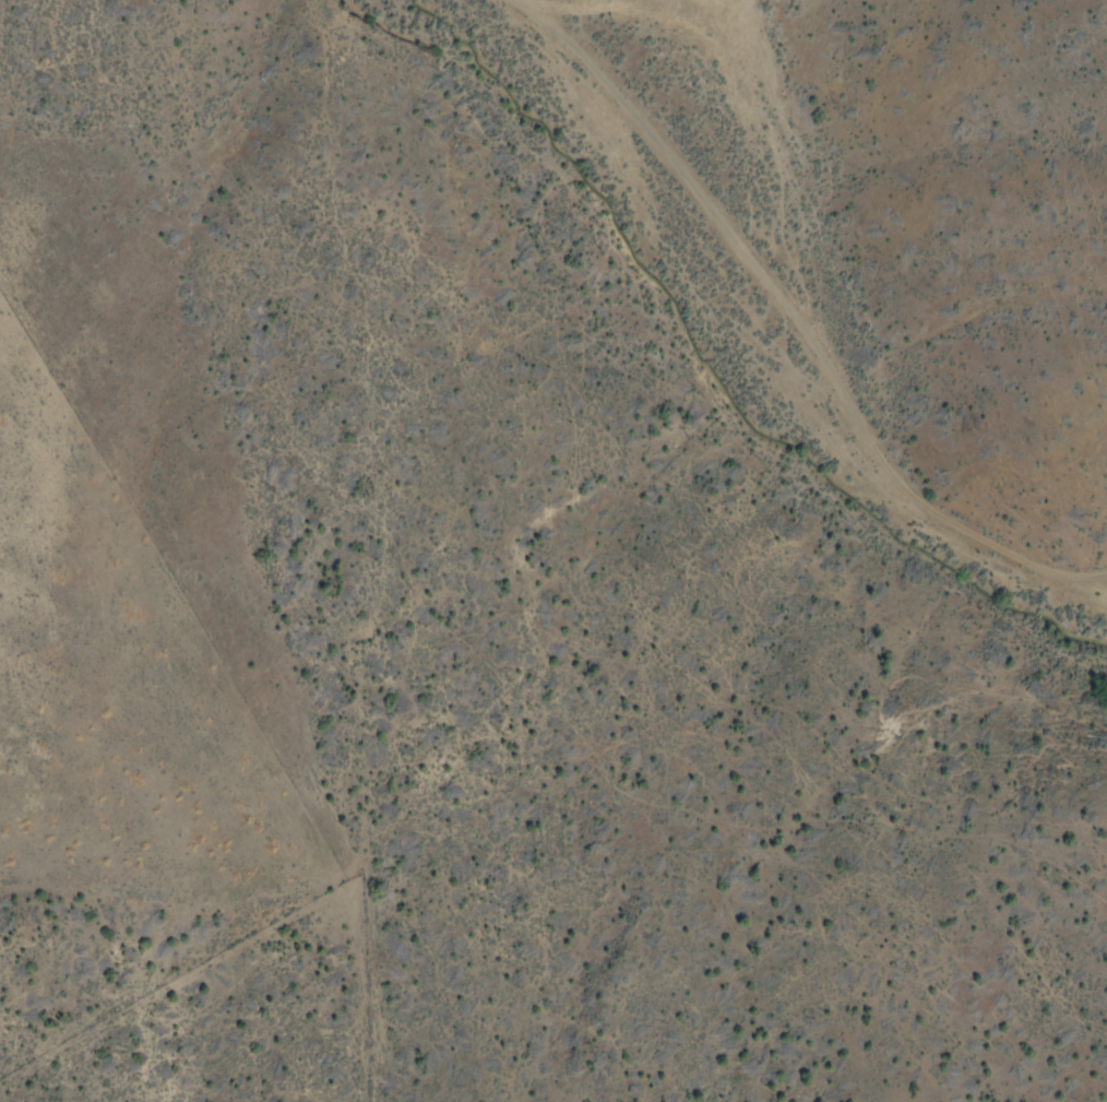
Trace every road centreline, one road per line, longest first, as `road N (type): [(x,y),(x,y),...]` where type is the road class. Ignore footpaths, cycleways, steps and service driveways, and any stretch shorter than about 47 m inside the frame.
road 1 (residential): [(717,0),(749,57),(801,337),(918,482),(1106,546)]

